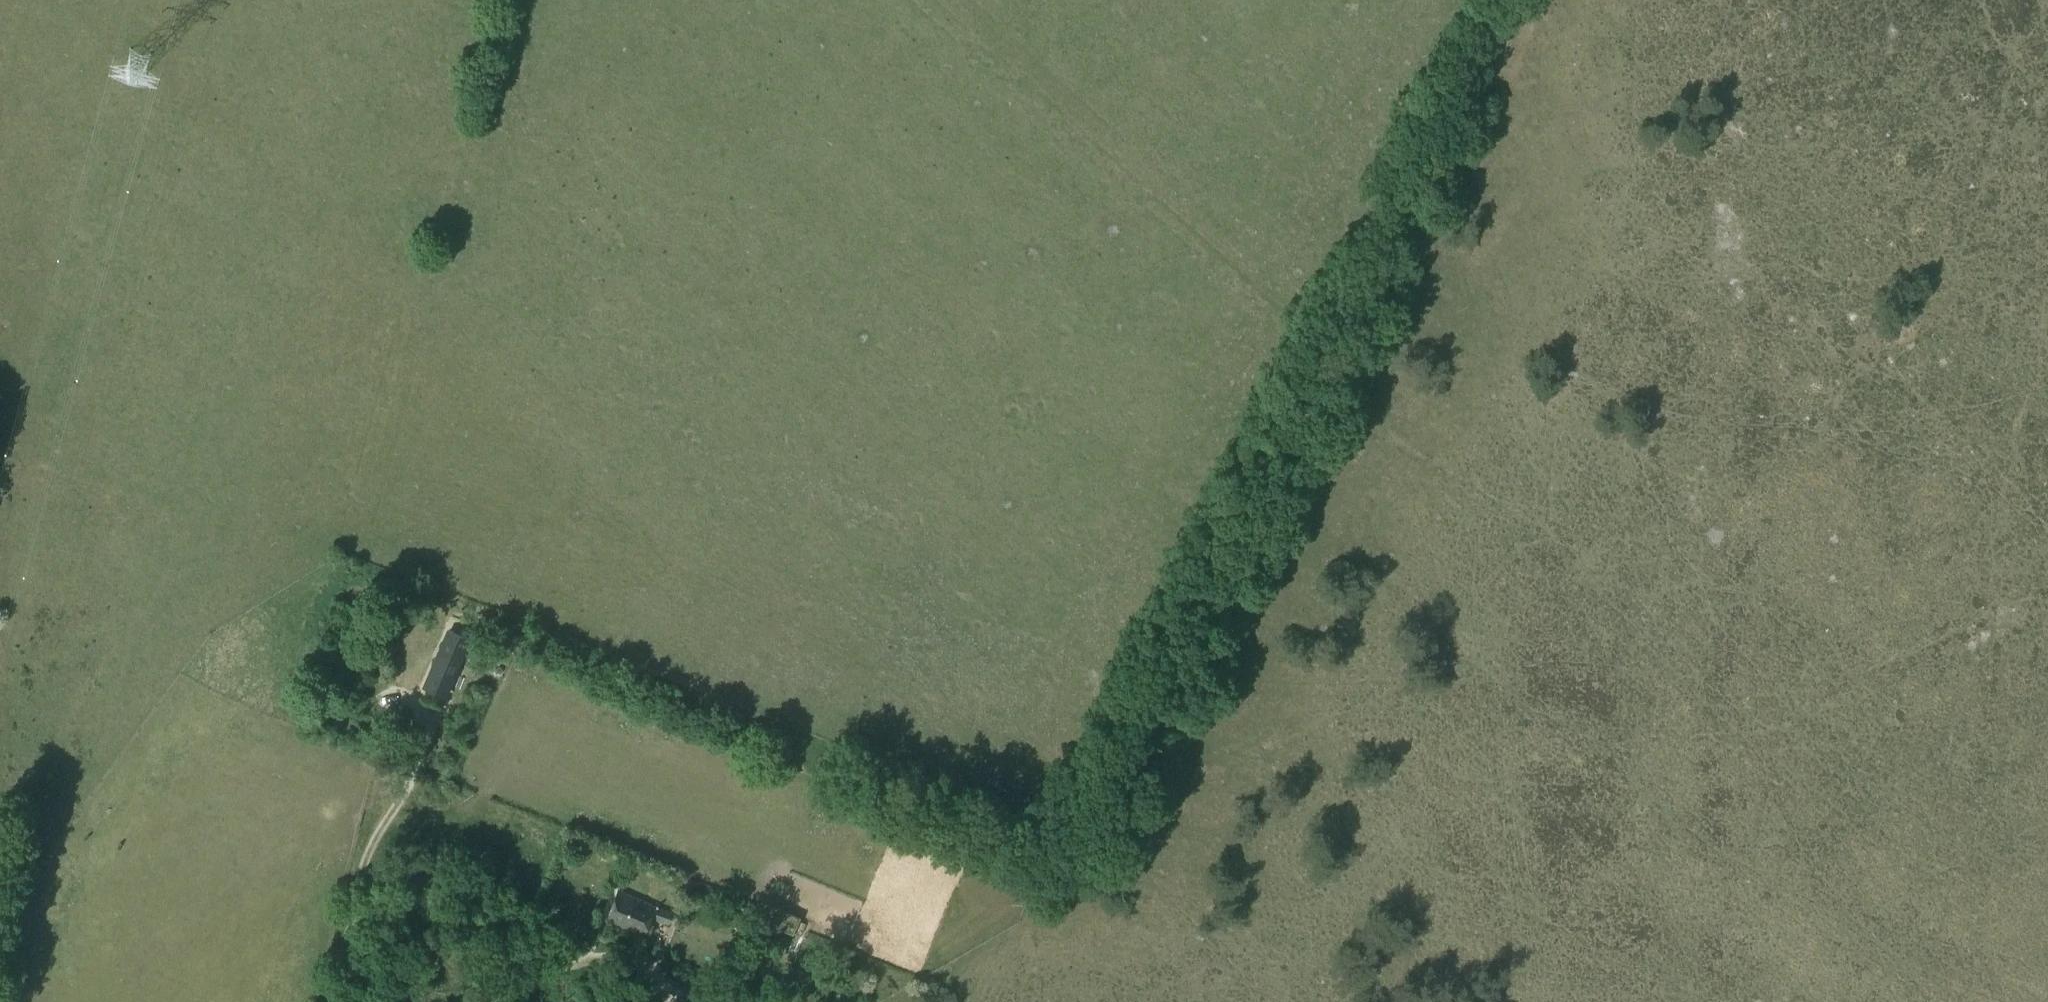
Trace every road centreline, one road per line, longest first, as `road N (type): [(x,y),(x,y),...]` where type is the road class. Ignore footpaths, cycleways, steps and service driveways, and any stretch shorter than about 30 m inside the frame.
road 1 (track): [(333,1001),(366,855),(430,728)]
road 2 (track): [(685,1001),(663,977),(625,961),(583,960),(546,971),(499,1001)]

